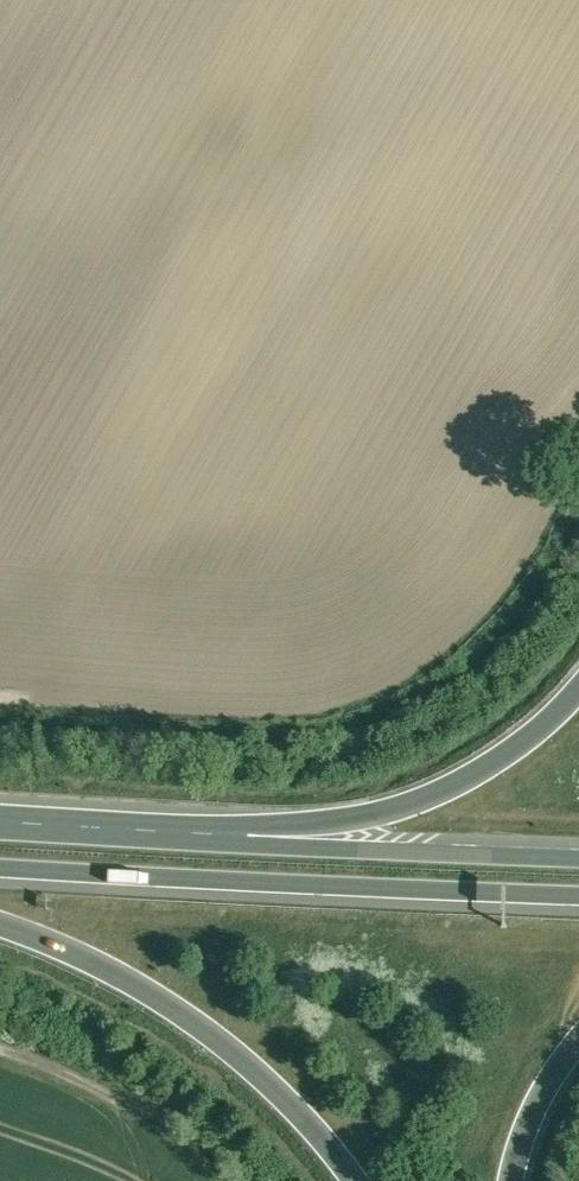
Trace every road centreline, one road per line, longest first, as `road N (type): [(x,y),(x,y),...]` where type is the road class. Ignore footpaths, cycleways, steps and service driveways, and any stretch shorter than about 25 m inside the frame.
road 1 (trunk): [(0,870),(578,896)]
road 2 (motorway): [(0,922),(122,980),(195,1026),(310,1127),(352,1180)]
road 3 (motorway): [(578,690),(533,737),(417,805),(303,833),(212,837)]
road 4 (trunk): [(578,853),(212,837)]
road 5 (trunk): [(212,837),(0,825)]
road 6 (motorway): [(510,1180),(533,1110),(578,1041)]
road 7 (track): [(0,1054),(123,1100)]

